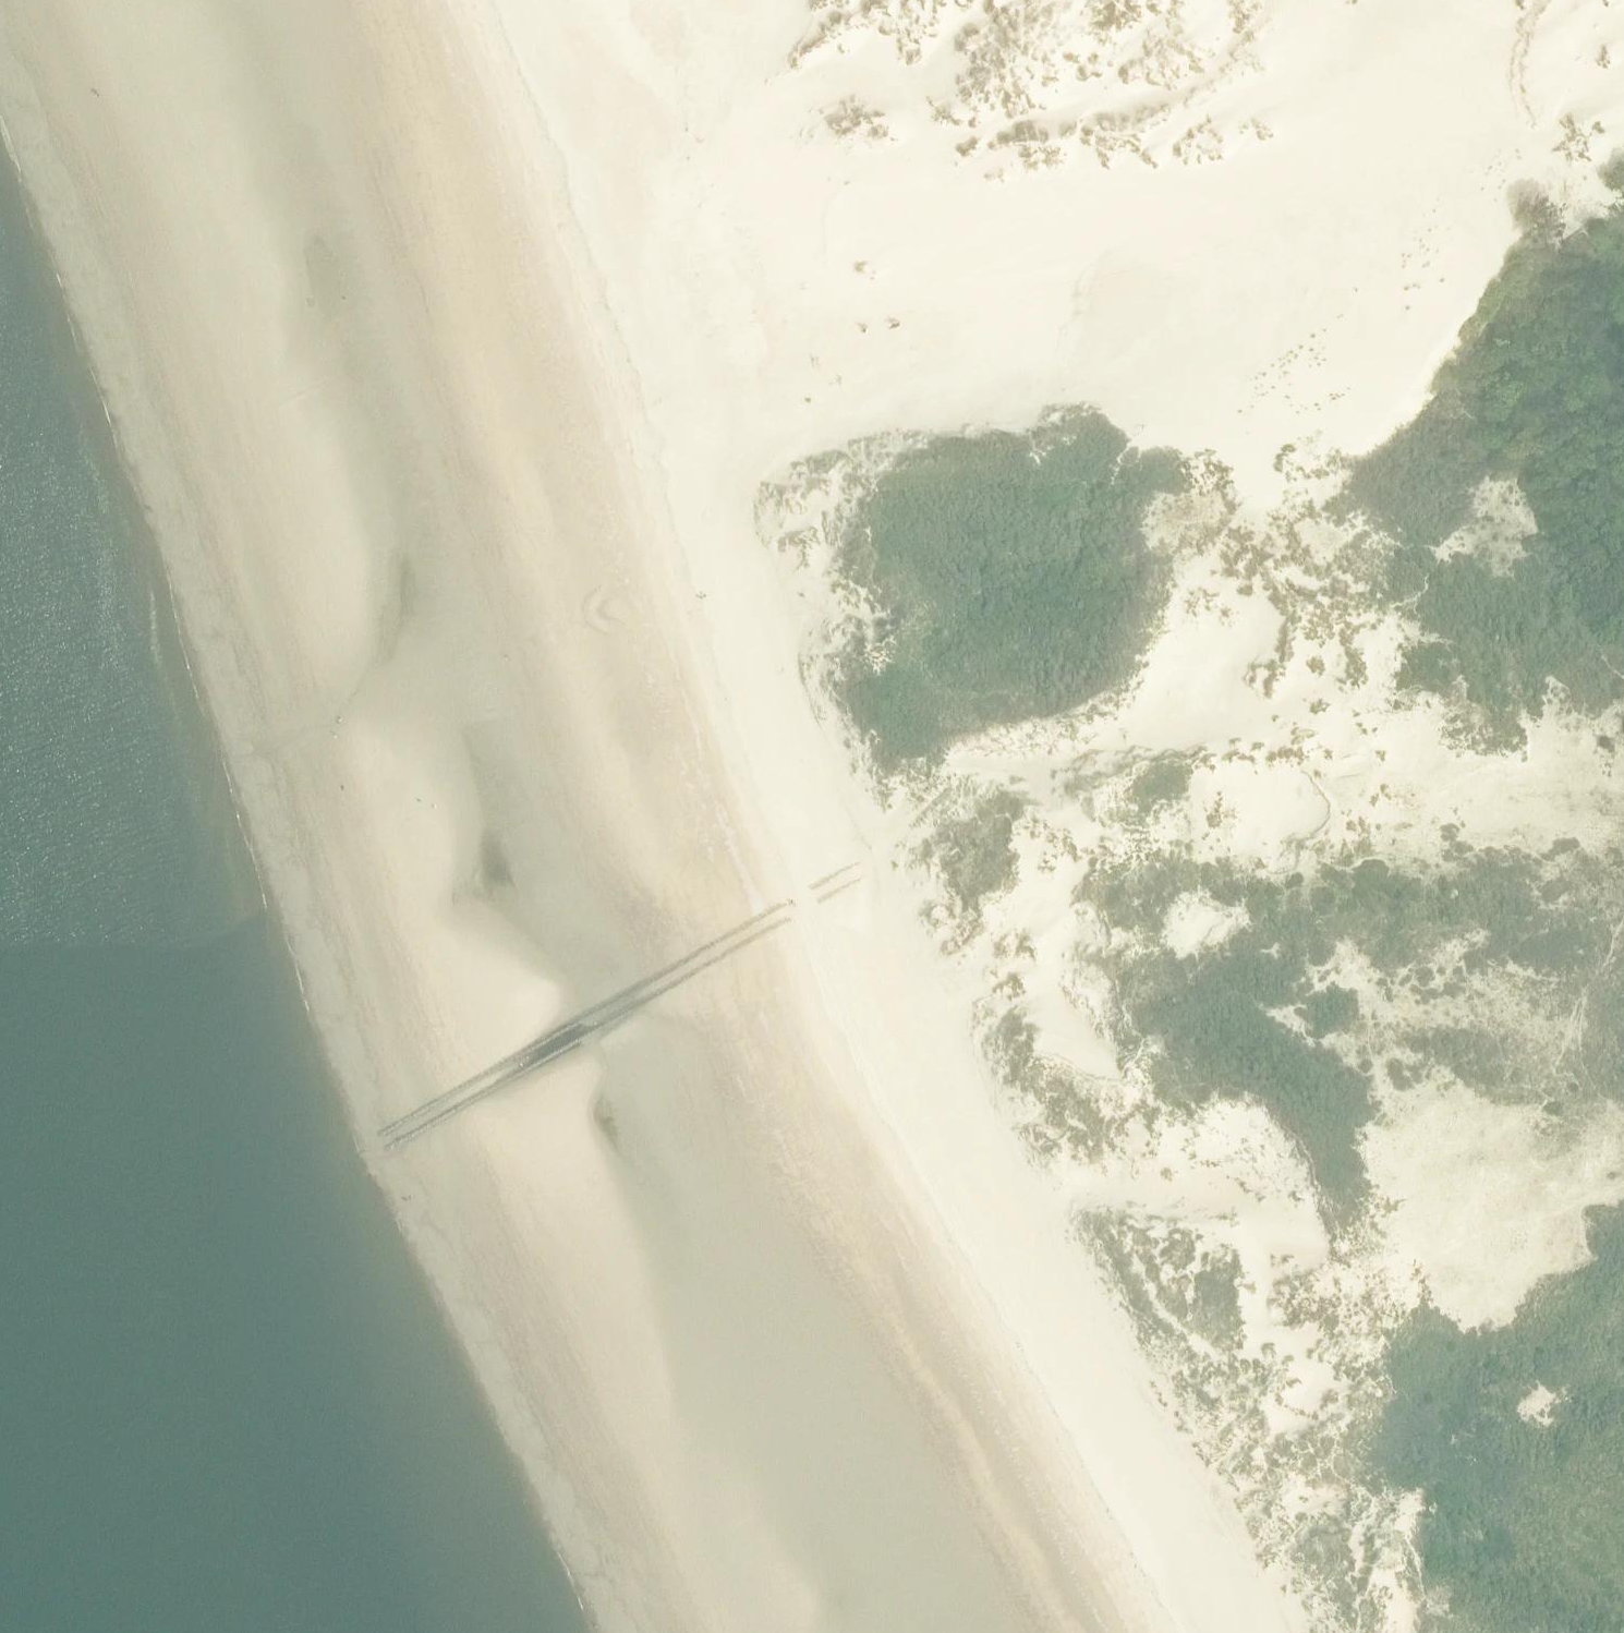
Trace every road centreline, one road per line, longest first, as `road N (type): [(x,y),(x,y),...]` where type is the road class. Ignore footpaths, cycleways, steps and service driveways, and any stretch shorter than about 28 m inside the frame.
road 1 (track): [(1468,95),(1573,0)]
road 2 (track): [(1366,0),(1468,95)]

